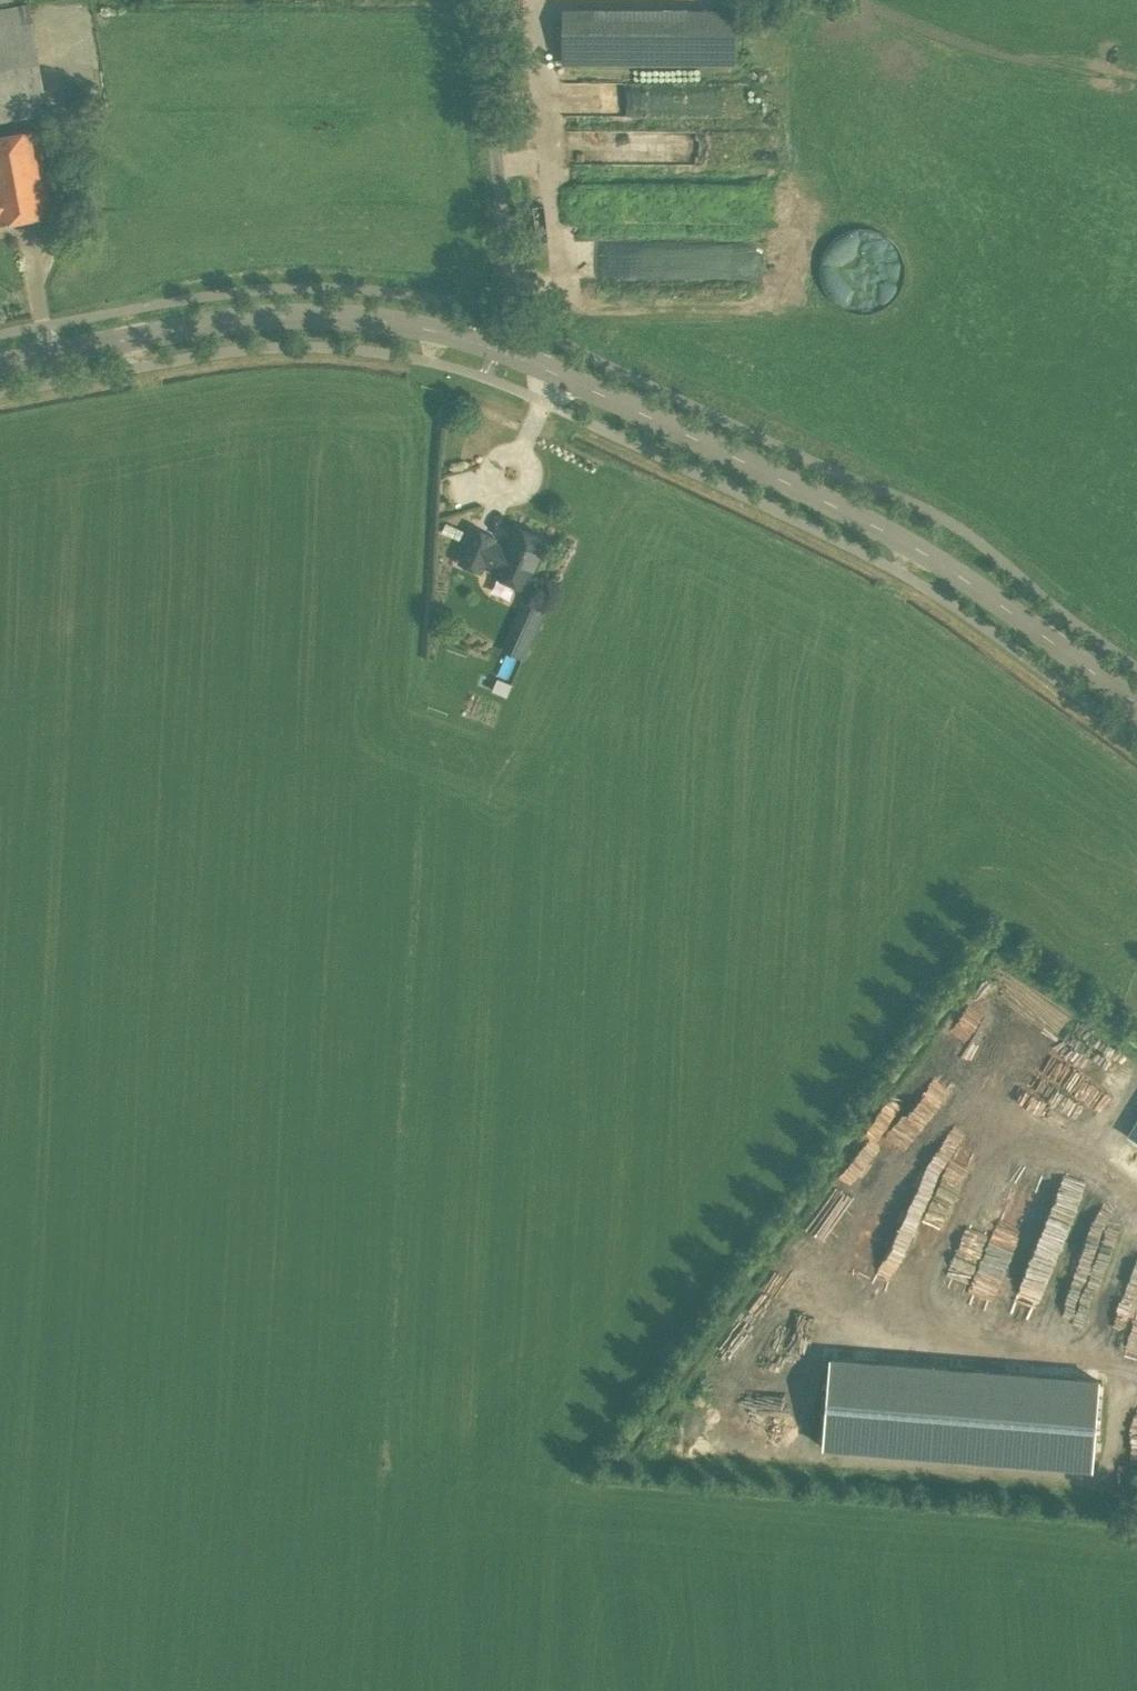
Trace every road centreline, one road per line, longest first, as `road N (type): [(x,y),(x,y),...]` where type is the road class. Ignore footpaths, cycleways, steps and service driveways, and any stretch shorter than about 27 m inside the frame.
road 1 (tertiary): [(1136,707),(960,577),(496,349)]
road 2 (tertiary): [(0,365),(295,311),(496,349)]
road 3 (unclassified): [(496,349),(508,319),(477,0)]

